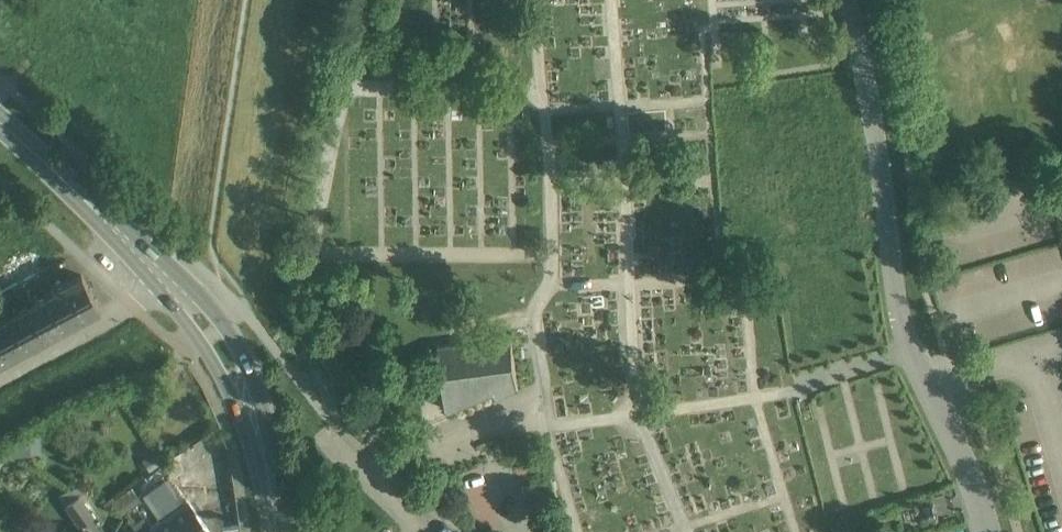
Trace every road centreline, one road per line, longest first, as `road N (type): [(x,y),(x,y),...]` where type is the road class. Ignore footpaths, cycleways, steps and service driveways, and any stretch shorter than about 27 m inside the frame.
road 1 (residential): [(983,531),(899,310),(877,139),(846,0)]
road 2 (primary): [(170,282),(229,353),(269,458),(277,531)]
road 3 (primary): [(0,118),(170,282)]
road 4 (residential): [(0,377),(170,282)]

